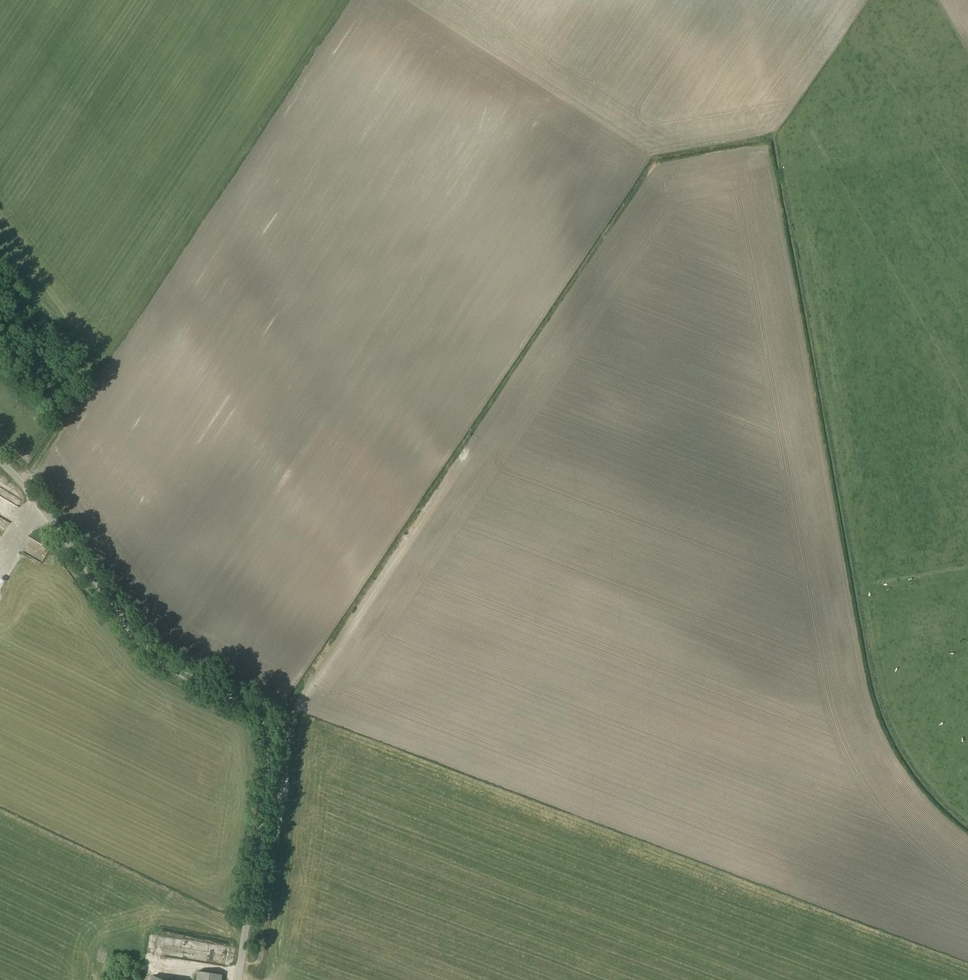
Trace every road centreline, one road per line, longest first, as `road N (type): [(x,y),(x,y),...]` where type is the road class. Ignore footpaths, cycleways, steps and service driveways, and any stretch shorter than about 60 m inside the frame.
road 1 (unclassified): [(239,979),(270,722),(245,700),(159,660),(0,463)]
road 2 (track): [(20,482),(341,0)]

